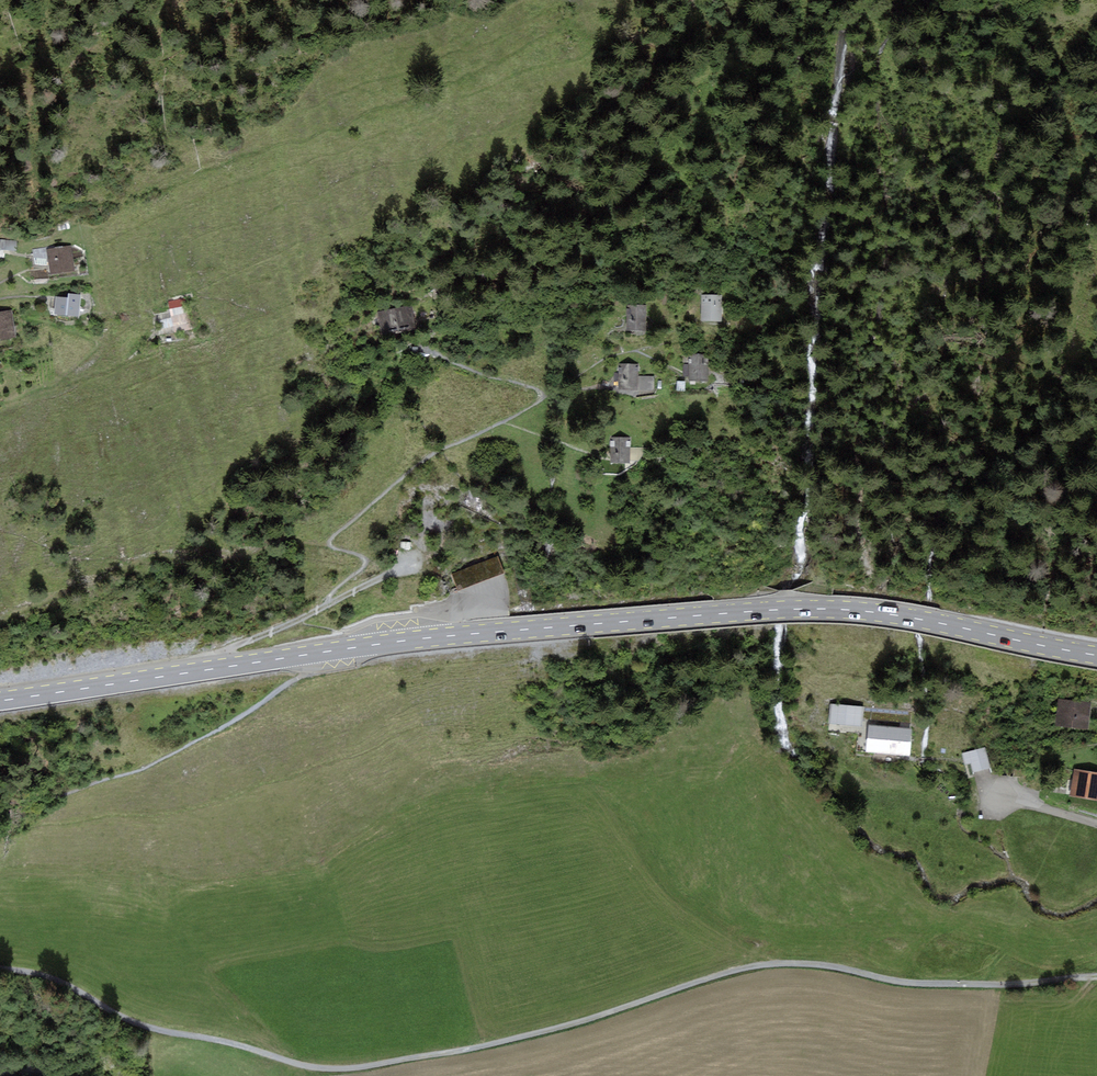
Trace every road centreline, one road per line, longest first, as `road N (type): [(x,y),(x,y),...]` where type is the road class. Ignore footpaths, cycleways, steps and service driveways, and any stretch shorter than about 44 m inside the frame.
road 1 (track): [(0,971),(47,977),(148,1028),(349,1072),(577,1026),(748,971),(817,965),(903,983),(1096,978)]
road 2 (primary): [(1096,655),(877,612),(779,609),(412,640),(0,701)]
road 3 (track): [(351,579),(369,561),(325,547),(424,460),(510,420),(609,357),(700,341)]
road 4 (track): [(351,579),(347,569),(303,561),(0,598)]
road 5 (track): [(8,321),(93,339),(96,349),(54,389),(0,407)]
road 6 (track): [(556,391),(417,347)]
road 7 (track): [(168,327),(127,364),(54,389)]

